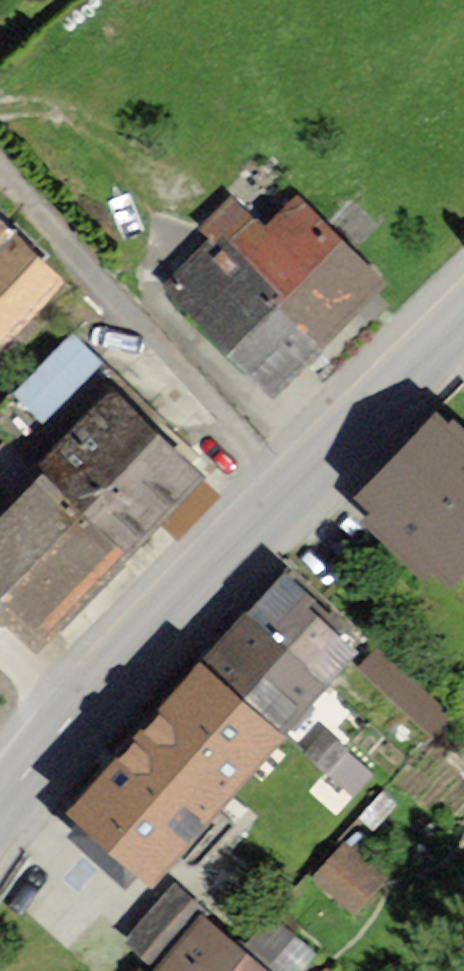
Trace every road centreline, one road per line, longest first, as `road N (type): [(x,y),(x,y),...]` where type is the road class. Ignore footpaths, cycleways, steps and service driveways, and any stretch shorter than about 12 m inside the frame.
road 1 (residential): [(0,812),(463,313)]

